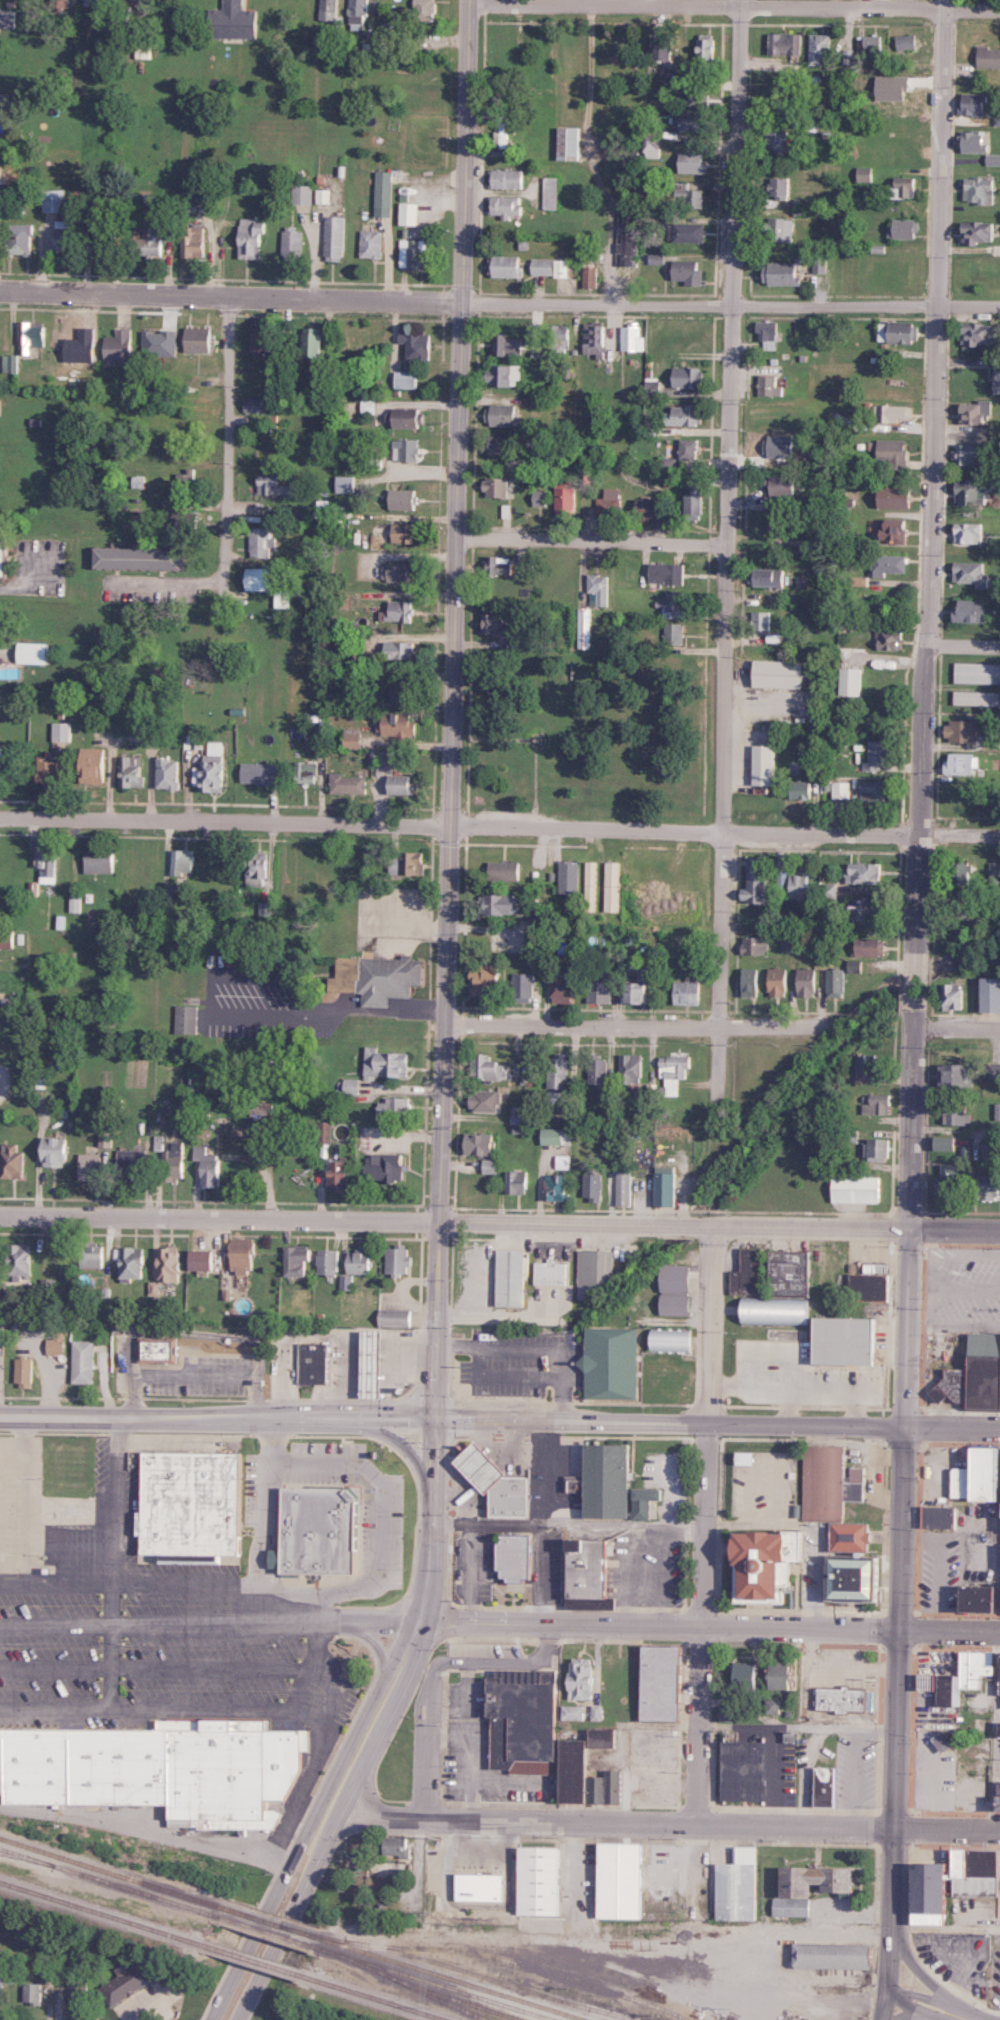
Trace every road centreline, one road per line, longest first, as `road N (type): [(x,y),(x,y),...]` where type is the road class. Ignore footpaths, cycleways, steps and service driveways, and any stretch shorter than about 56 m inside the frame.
road 1 (residential): [(896,1625),(944,0)]
road 2 (residential): [(711,1118),(737,0)]
road 3 (residential): [(999,303),(463,304),(0,290)]
road 4 (residential): [(999,835),(0,819)]
road 5 (residential): [(999,1225),(0,1214)]
road 6 (primary): [(447,826),(468,0)]
road 7 (residential): [(999,1828),(373,1811),(332,1791)]
road 8 (residential): [(356,1618),(999,1629)]
road 9 (primary): [(437,1414),(447,826)]
road 10 (residential): [(999,1426),(437,1414)]
road 11 (residential): [(999,8),(468,0)]
road 12 (residential): [(0,591),(224,584),(232,298)]
road 13 (primary): [(413,1619),(223,2019)]
road 14 (primary): [(437,1414),(0,1418)]
road 15 (residential): [(699,1622),(712,1222)]
road 16 (residential): [(877,2019),(891,1935),(896,1625)]
road 17 (residential): [(830,1025),(443,1022)]
road 18 (residential): [(725,541),(457,533)]
road 19 (primary): [(413,1619),(434,1519),(437,1414)]
road 20 (residential): [(694,1822),(699,1622)]

